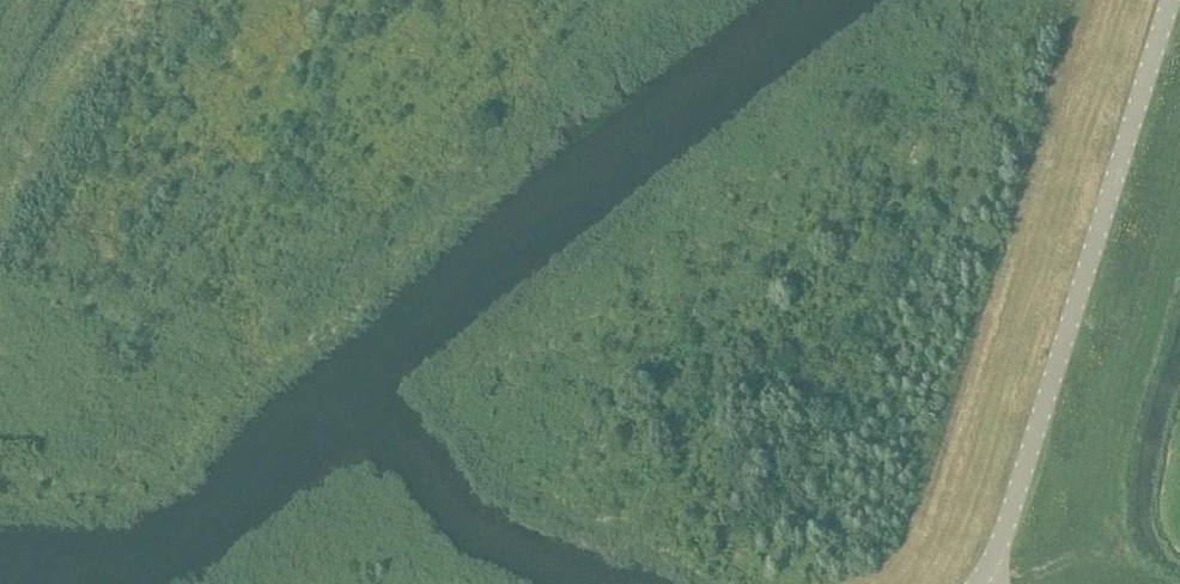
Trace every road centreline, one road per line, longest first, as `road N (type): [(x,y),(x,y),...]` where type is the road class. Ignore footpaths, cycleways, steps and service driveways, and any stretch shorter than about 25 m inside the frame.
road 1 (unclassified): [(986,583),(1172,0)]

